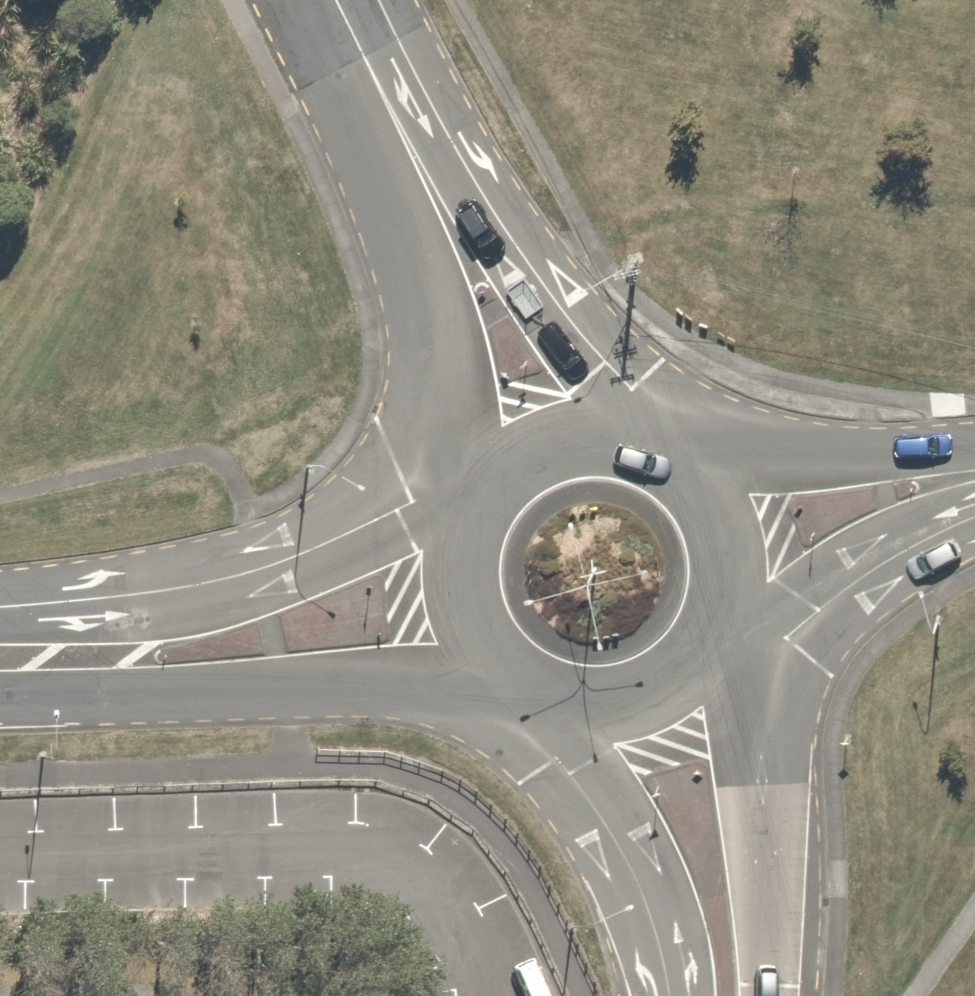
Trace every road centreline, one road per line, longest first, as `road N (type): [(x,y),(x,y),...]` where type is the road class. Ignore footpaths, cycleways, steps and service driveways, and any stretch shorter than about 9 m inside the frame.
road 1 (secondary): [(522,683),(175,693),(0,669)]
road 2 (secondary): [(0,639),(249,573),(413,505),(476,507)]
road 3 (tertiary): [(398,123),(631,388),(656,443)]
road 4 (tertiary): [(490,484),(424,307),(398,123)]
road 5 (secondary): [(715,644),(756,752),(770,906),(768,995)]
road 6 (secondary): [(670,995),(656,929),(620,847),(558,758),(558,700)]
road 7 (secondary): [(674,453),(974,452)]
road 8 (secondary): [(974,515),(847,587),(786,635),(725,627)]
road 9 (secondary): [(522,683),(472,623),(463,545),(476,507)]
road 10 (secondary): [(674,453),(725,512),(736,550),(725,627)]
road 11 (secondary): [(490,484),(524,453),(566,435),(612,432),(656,443)]
road 12 (secondary): [(715,644),(685,677),(646,699),(602,707),(558,700)]
road 13 (tertiary): [(339,0),(398,123)]

